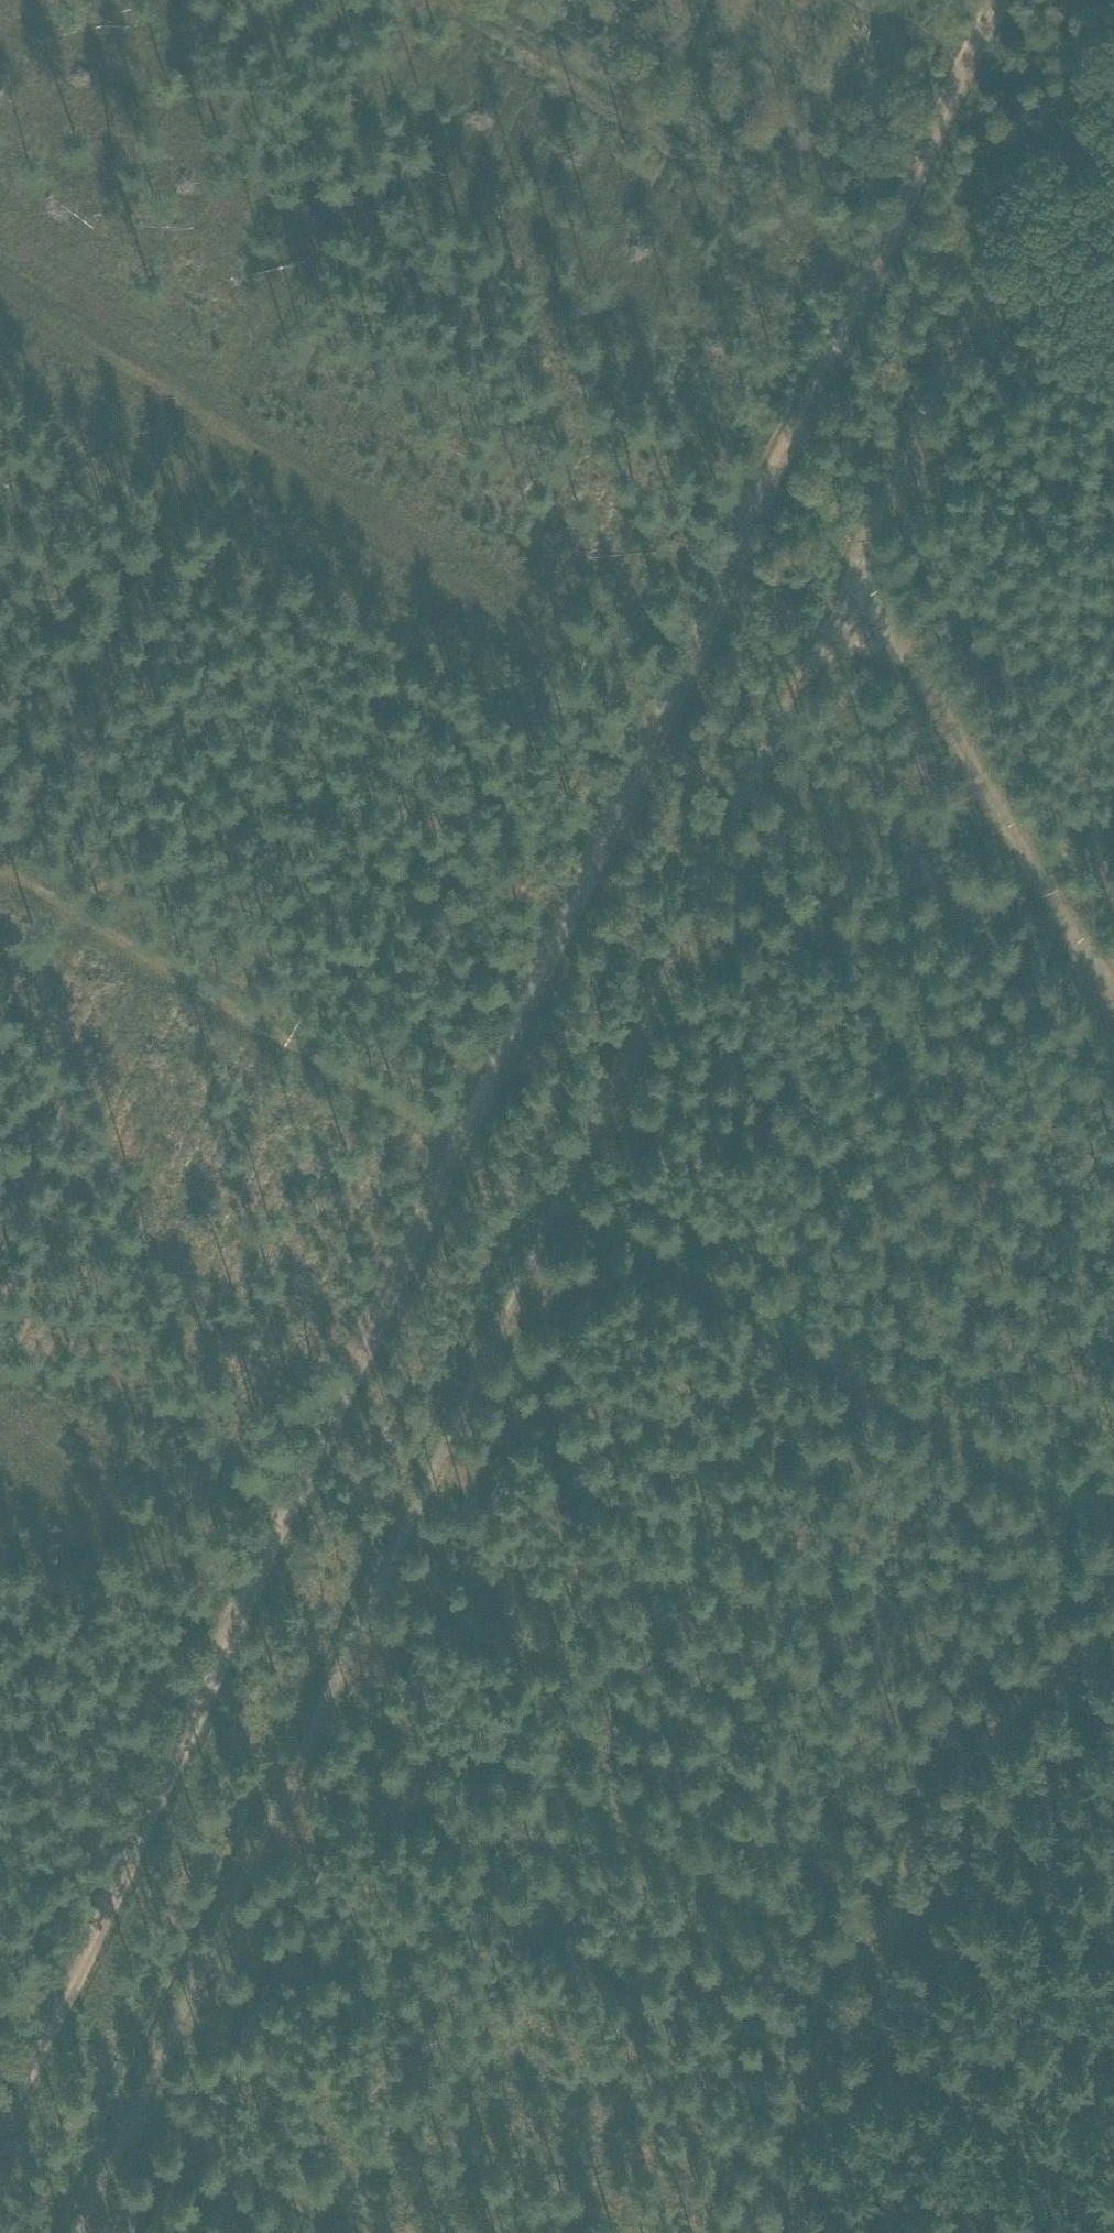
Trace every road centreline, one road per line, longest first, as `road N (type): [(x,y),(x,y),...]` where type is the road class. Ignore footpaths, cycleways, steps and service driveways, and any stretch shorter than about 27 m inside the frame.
road 1 (track): [(1113,15),(78,2232)]
road 2 (track): [(458,1142),(995,0)]
road 3 (track): [(0,2124),(458,1142)]
road 4 (track): [(1113,1647),(989,1732),(931,1806),(854,1956),(730,2232)]
road 5 (track): [(1113,2116),(582,1786)]
road 6 (track): [(0,864),(458,1142)]
road 7 (track): [(1113,990),(852,575)]
road 8 (track): [(0,1436),(253,1585)]

